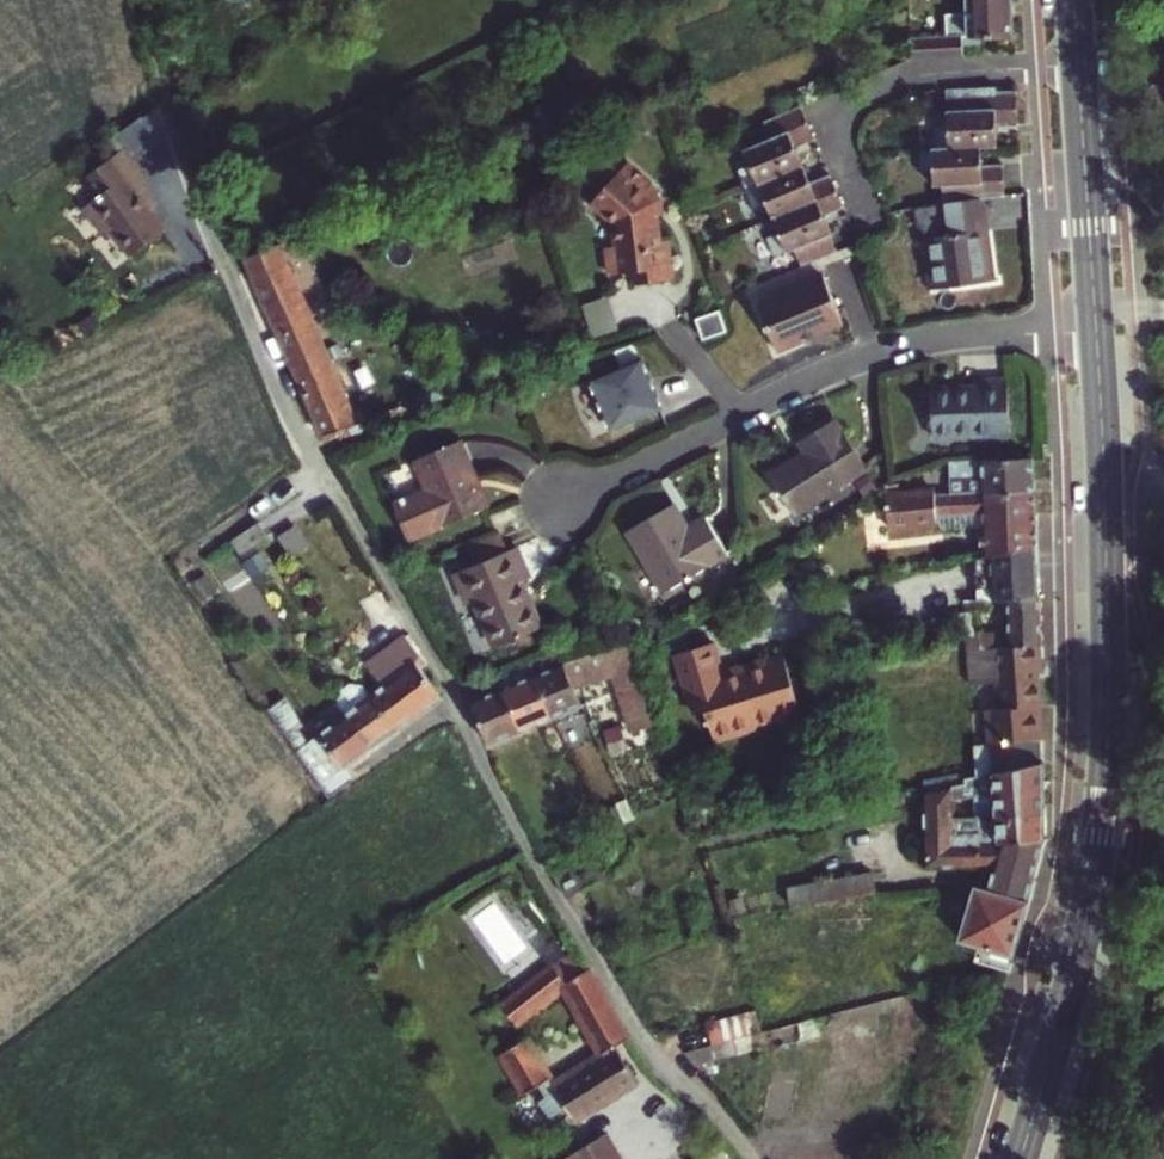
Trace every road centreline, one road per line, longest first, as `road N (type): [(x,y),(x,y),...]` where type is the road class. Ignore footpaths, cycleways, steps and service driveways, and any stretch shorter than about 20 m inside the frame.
road 1 (primary): [(1021,1158),(1079,953),(1104,801),(1109,654),(1097,329)]
road 2 (residential): [(569,501),(844,365),(938,340),(1097,329)]
road 3 (residential): [(1079,65),(922,76),(824,110),(869,221)]
road 4 (primary): [(1097,329),(1079,65)]

